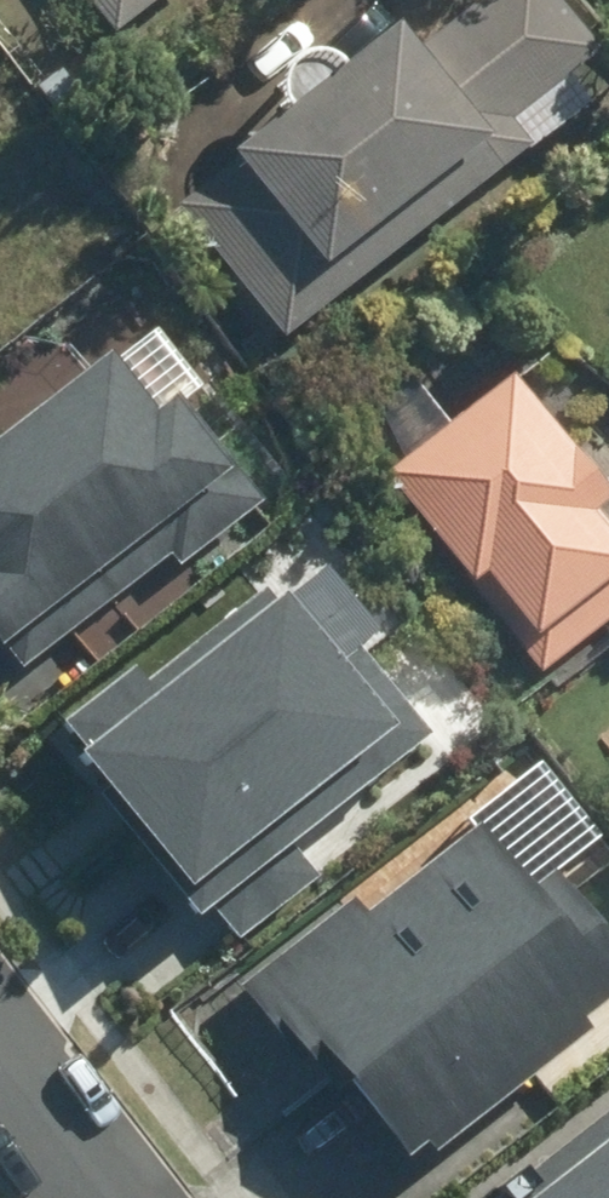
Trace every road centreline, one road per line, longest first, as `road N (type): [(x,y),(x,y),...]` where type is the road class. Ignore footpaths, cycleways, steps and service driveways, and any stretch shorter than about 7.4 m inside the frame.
road 1 (residential): [(0,1053),(109,1197)]

